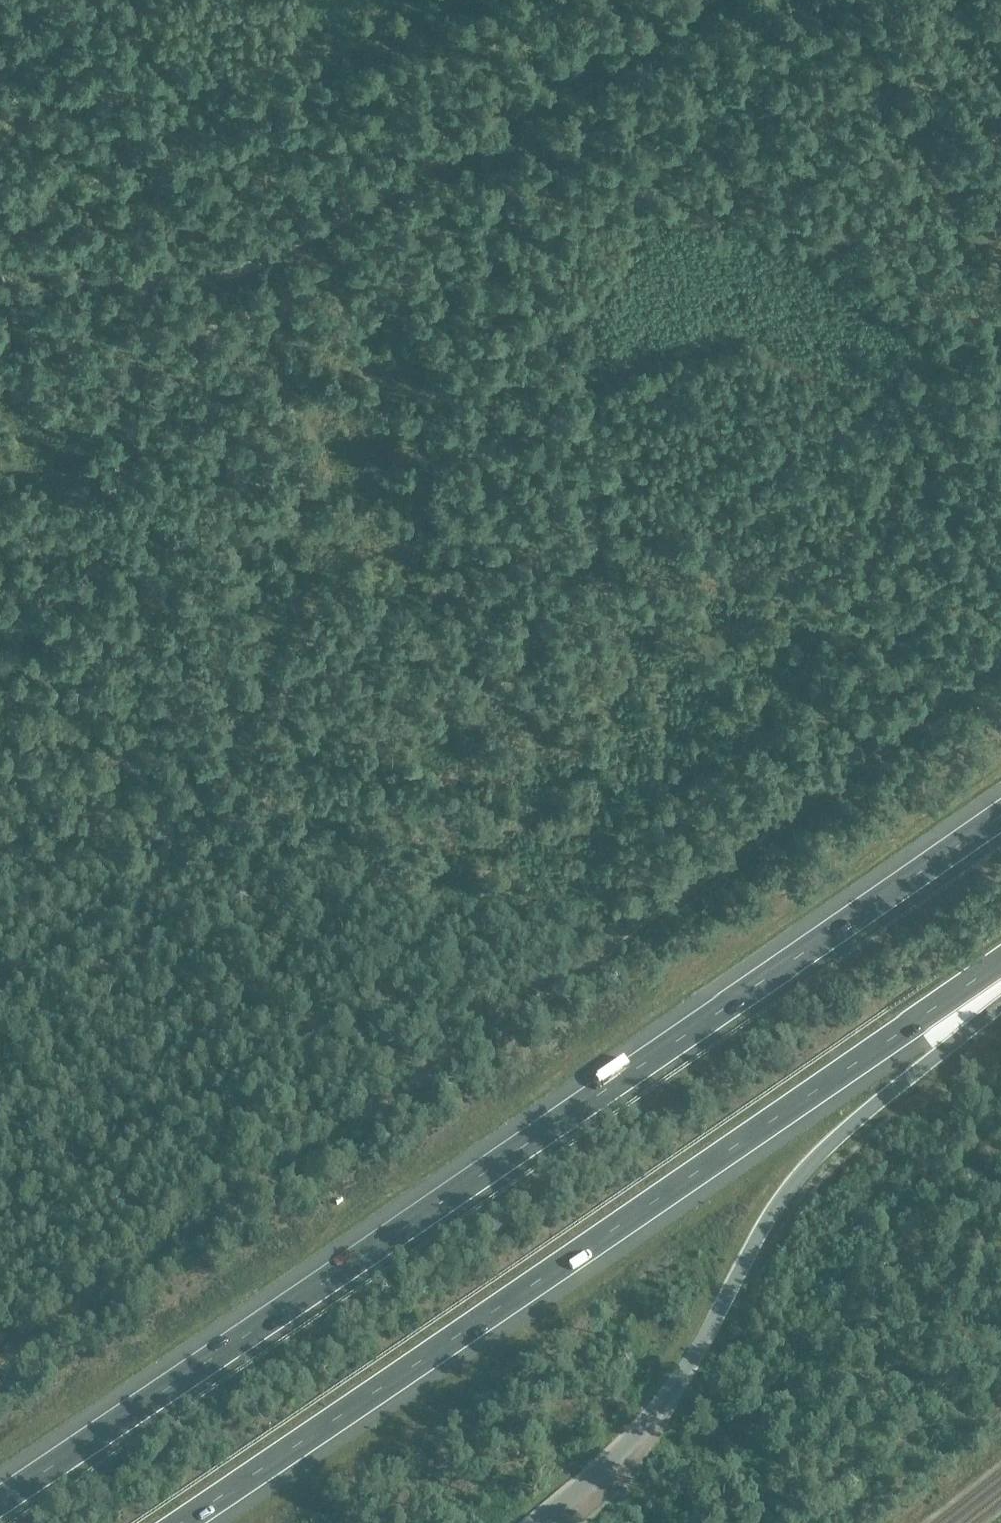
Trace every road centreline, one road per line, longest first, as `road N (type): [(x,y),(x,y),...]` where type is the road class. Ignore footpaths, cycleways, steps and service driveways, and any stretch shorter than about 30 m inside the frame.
road 1 (track): [(0,1359),(557,984),(1000,652)]
road 2 (motorway): [(1000,817),(0,1501)]
road 3 (motorway): [(175,1522),(1000,963)]
road 4 (track): [(710,0),(230,279),(61,280),(0,299)]
road 5 (motorway): [(680,1383),(790,1185),(1000,1005)]
road 6 (track): [(0,631),(156,796),(167,839),(160,864),(0,992)]
road 7 (track): [(1000,275),(852,0)]

